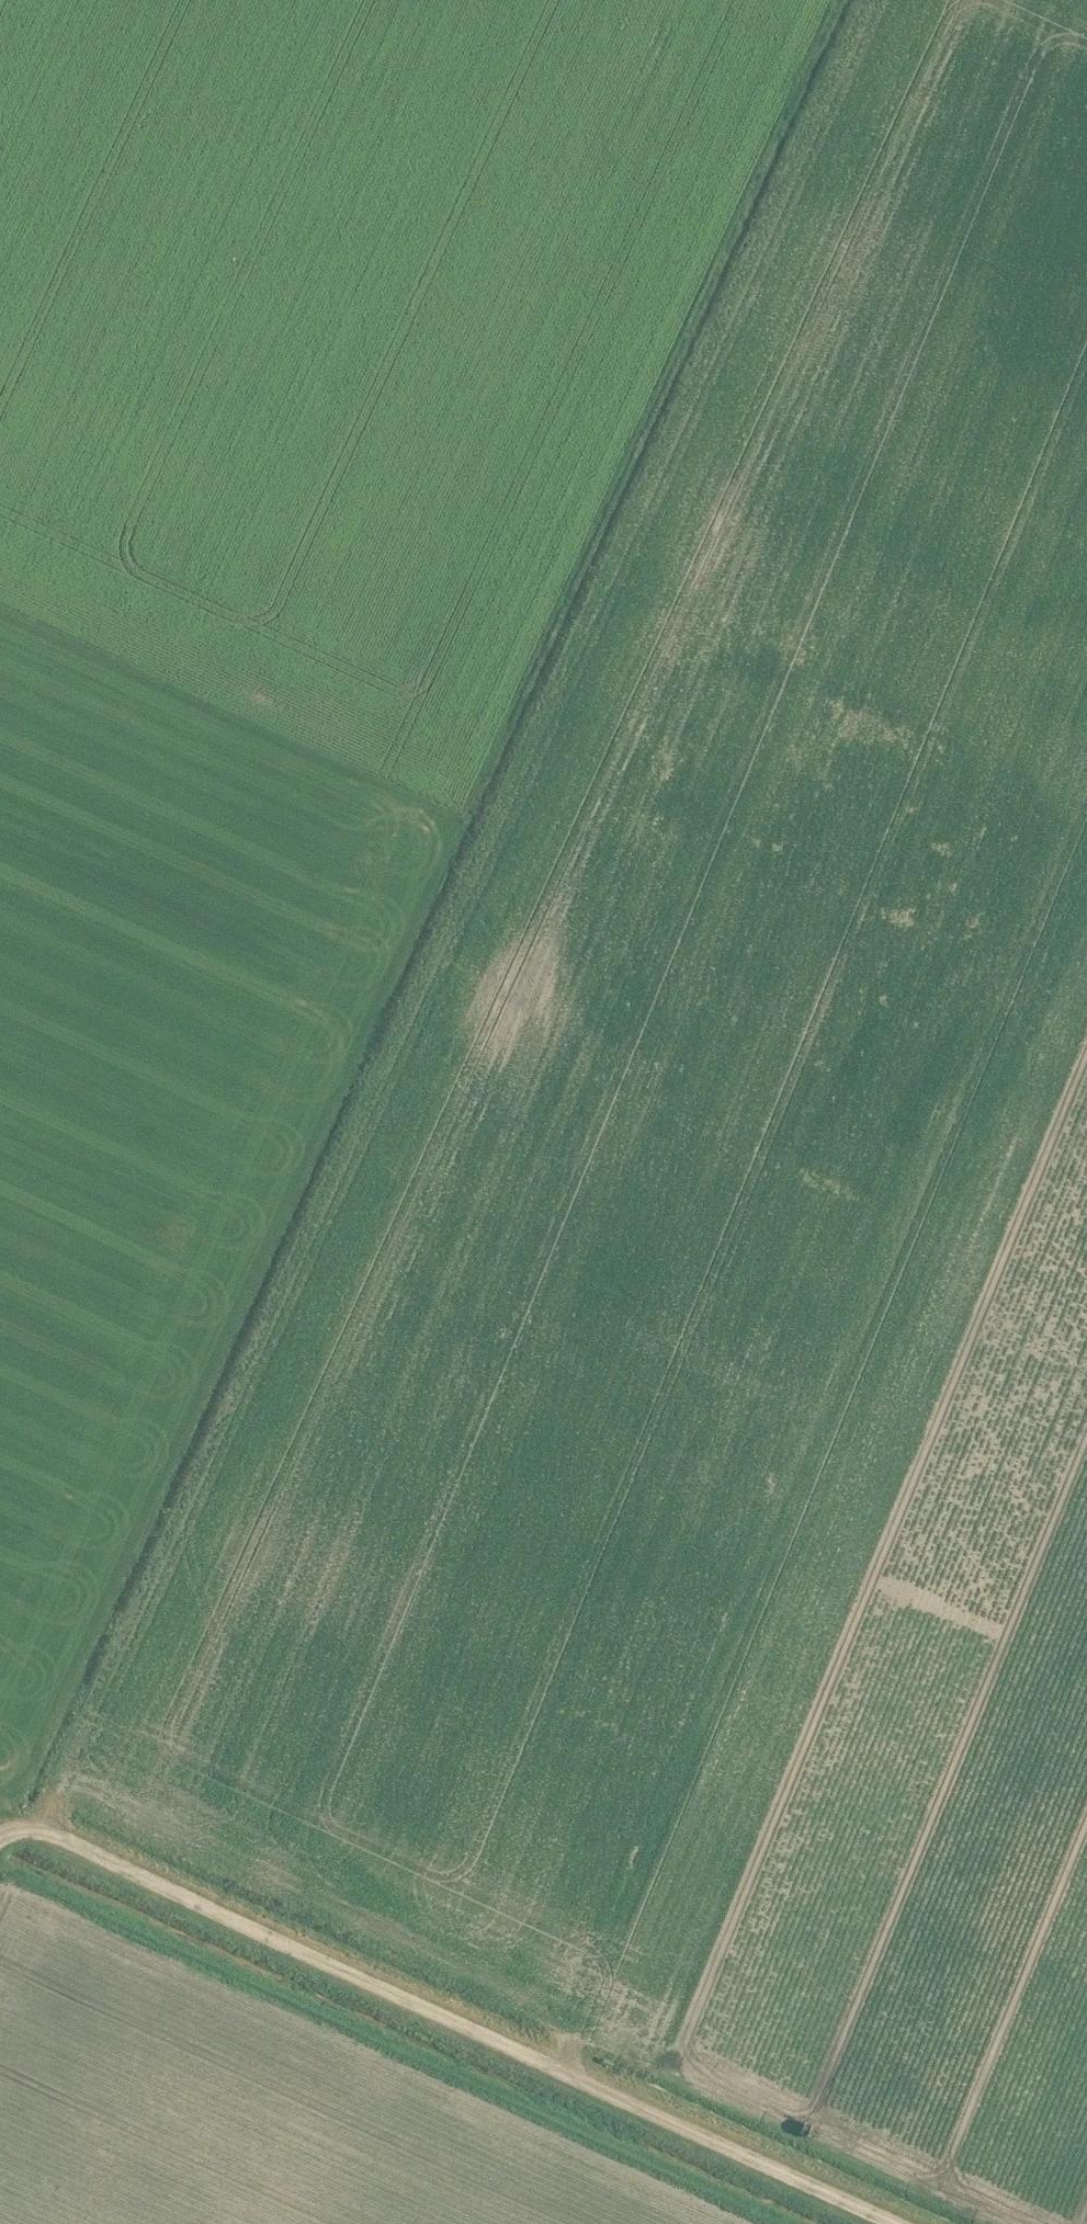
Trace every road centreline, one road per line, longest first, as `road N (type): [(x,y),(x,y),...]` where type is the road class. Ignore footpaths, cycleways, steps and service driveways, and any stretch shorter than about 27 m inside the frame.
road 1 (track): [(899,2223),(71,1841),(19,1827),(0,1834)]

